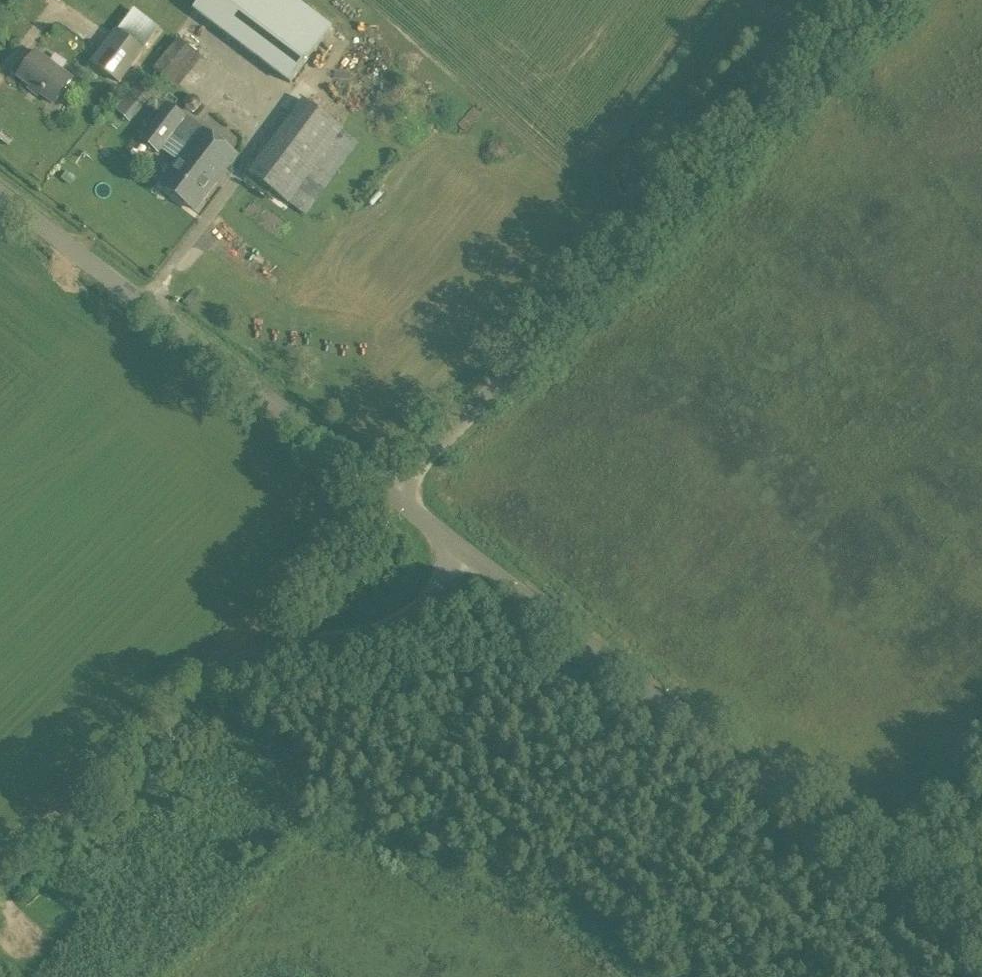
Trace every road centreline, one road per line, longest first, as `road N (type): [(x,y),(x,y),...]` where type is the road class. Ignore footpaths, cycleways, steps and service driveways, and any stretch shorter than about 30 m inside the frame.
road 1 (unclassified): [(390,493),(888,0)]
road 2 (tertiary): [(981,941),(473,556)]
road 3 (unclassified): [(0,879),(196,685),(244,659),(395,628),(473,556)]
road 4 (tertiary): [(390,493),(0,202)]

